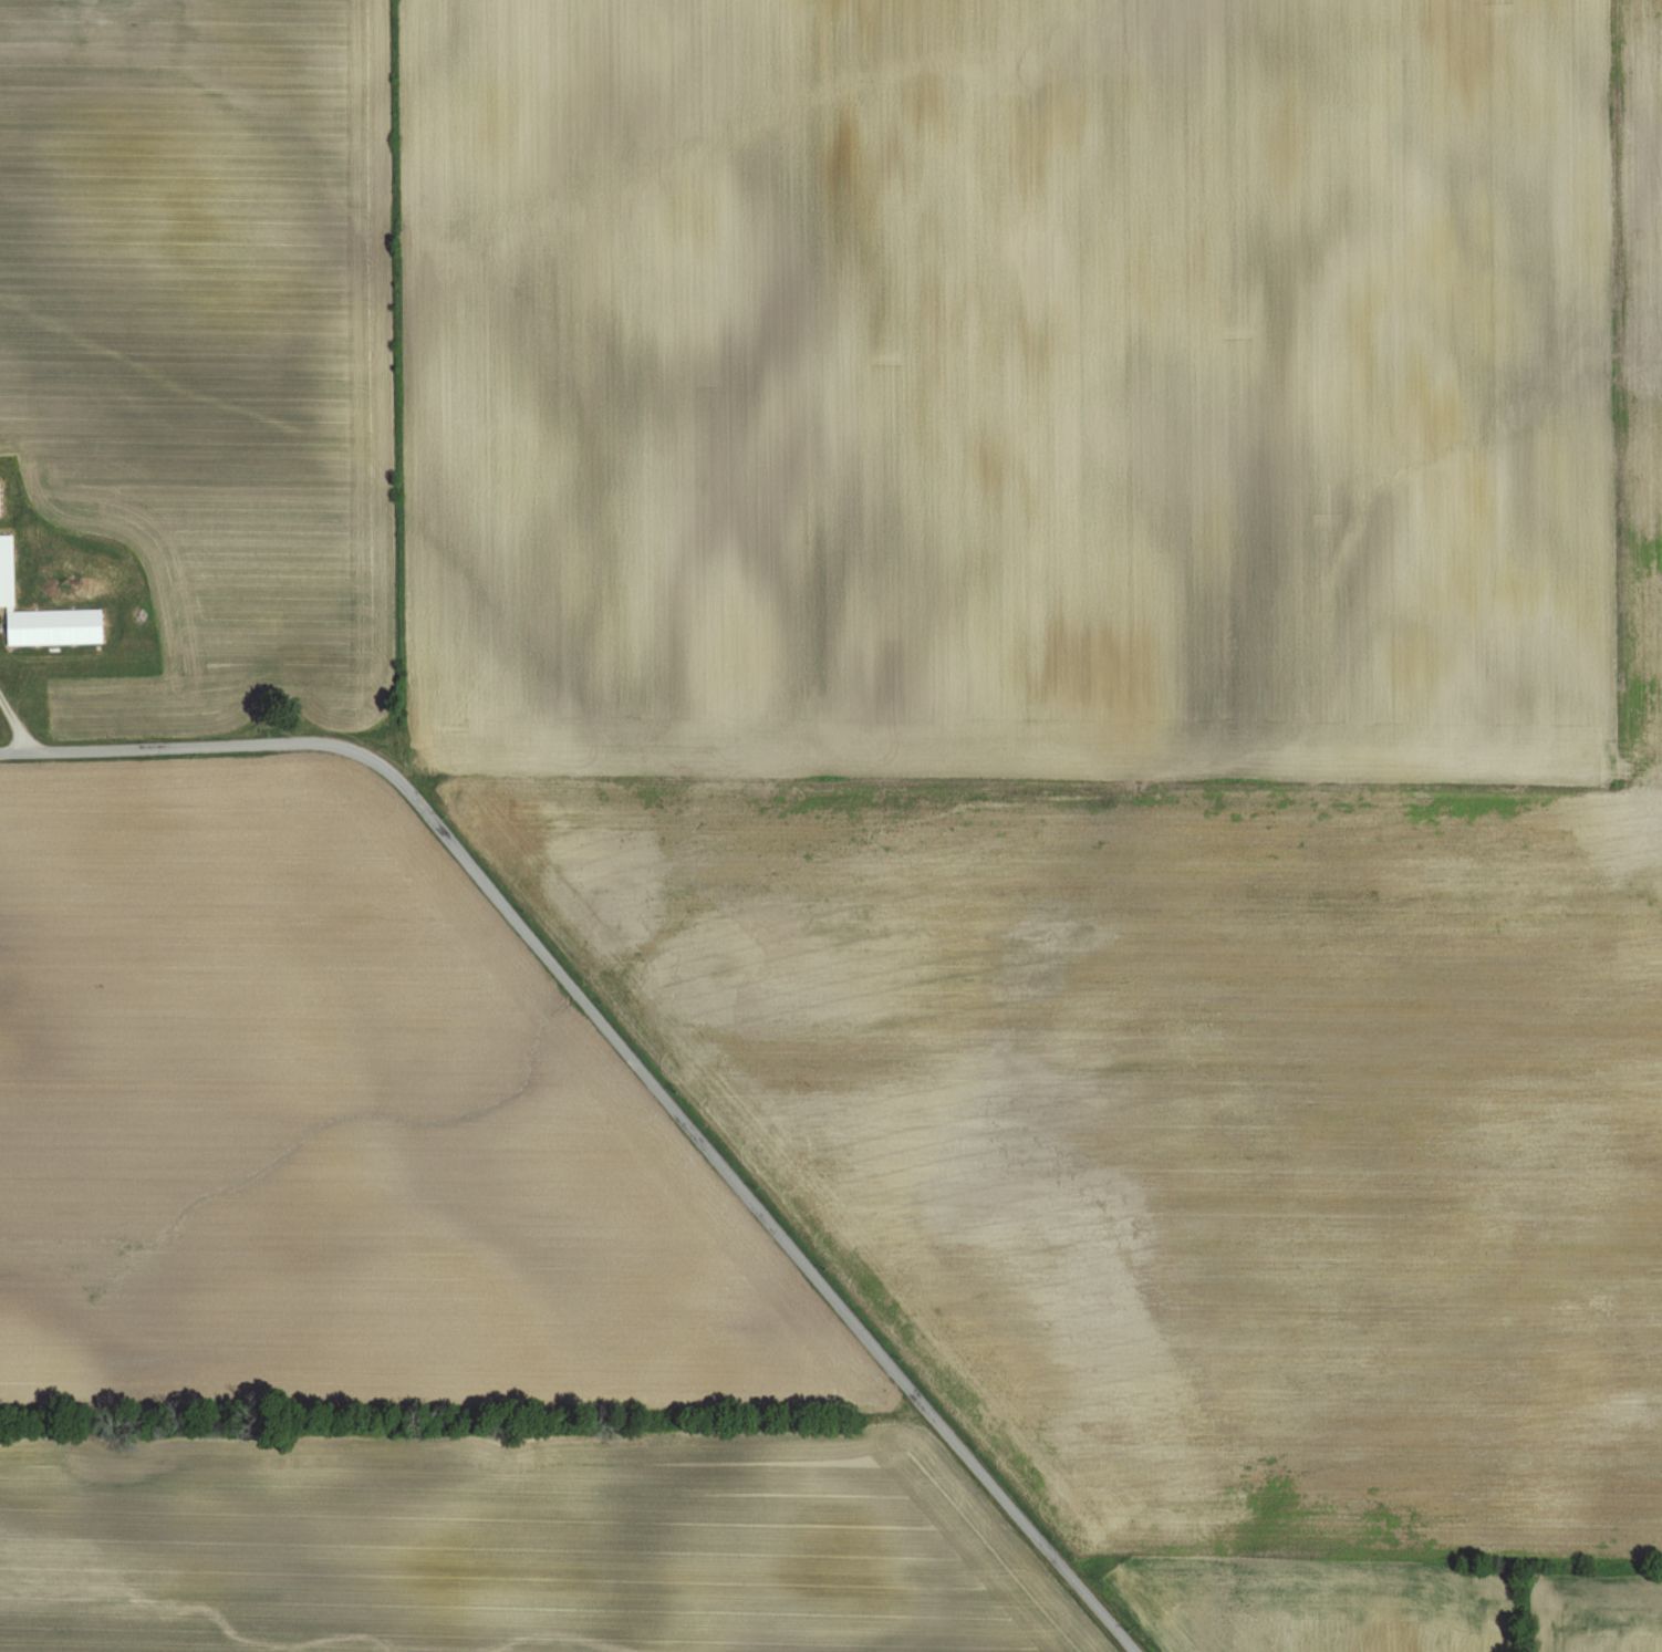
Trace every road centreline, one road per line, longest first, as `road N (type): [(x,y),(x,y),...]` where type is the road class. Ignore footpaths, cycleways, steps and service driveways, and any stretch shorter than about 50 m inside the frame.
road 1 (residential): [(1136,1651),(385,768),(336,744),(301,741),(0,750)]

